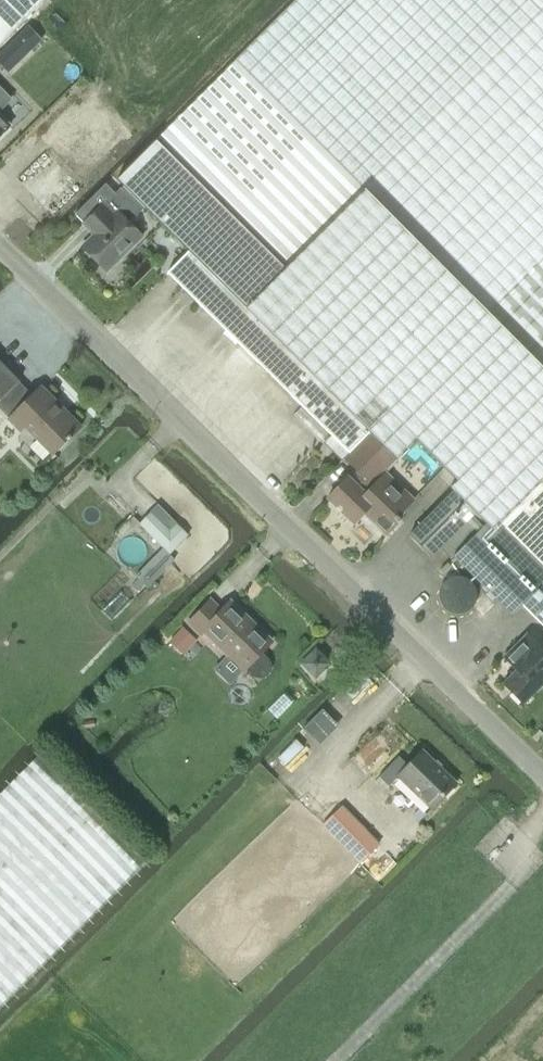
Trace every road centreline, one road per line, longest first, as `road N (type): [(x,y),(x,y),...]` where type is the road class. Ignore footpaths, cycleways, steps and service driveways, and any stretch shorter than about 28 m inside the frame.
road 1 (unclassified): [(542,769),(0,242)]

